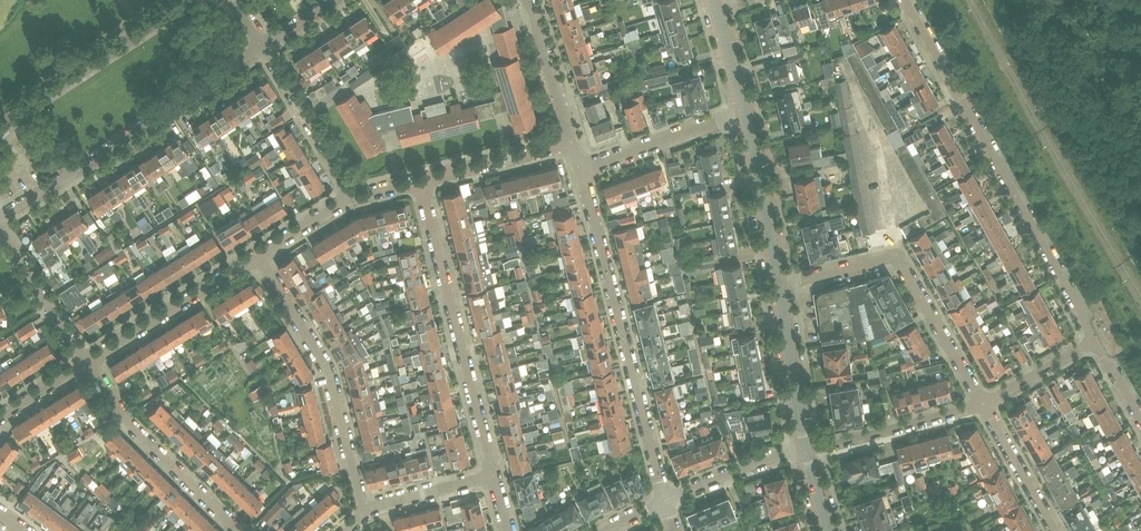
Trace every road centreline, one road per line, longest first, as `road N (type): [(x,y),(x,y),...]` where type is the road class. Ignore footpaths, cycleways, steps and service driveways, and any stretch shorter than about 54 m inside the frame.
road 1 (residential): [(1093,341),(904,0)]
road 2 (residential): [(665,500),(582,169)]
road 3 (residential): [(0,217),(260,47)]
road 4 (residential): [(493,475),(420,181)]
road 5 (residential): [(983,406),(895,256),(777,286)]
road 6 (residential): [(364,510),(328,371),(258,254)]
road 7 (tertiary): [(0,128),(190,0)]
road 8 (residential): [(238,530),(111,405),(86,364)]
road 9 (residential): [(86,364),(258,254)]
road 10 (residential): [(807,450),(983,406)]
road 11 (residential): [(777,286),(746,110)]
road 12 (unclassified): [(353,198),(260,47)]
road 13 (residential): [(582,169),(746,110)]
road 14 (residential): [(807,450),(777,286)]
road 15 (unclassified): [(86,364),(0,223)]
road 16 (residential): [(420,181),(573,141)]
road 17 (residential): [(665,500),(807,450)]
road 18 (residential): [(529,0),(573,141)]
road 19 (residential): [(1056,530),(983,406)]
road 20 (residential): [(364,510),(493,475)]
road 21 (residential): [(983,406),(1093,341)]

